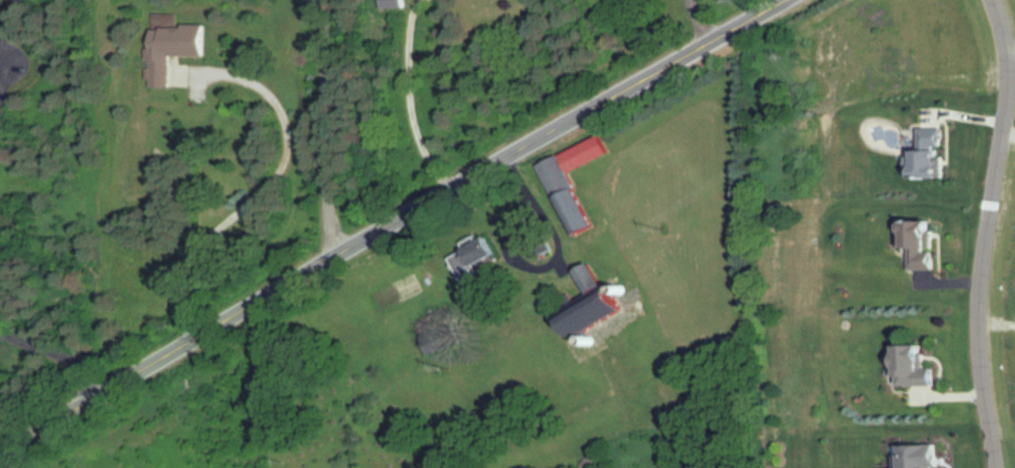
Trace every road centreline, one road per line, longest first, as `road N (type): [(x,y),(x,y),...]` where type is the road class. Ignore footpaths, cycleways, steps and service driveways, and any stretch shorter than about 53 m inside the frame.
road 1 (tertiary): [(786,0),(0,455)]
road 2 (residential): [(998,467),(986,371),(1014,66),(998,0)]
road 3 (residential): [(342,255),(328,219),(321,0)]

